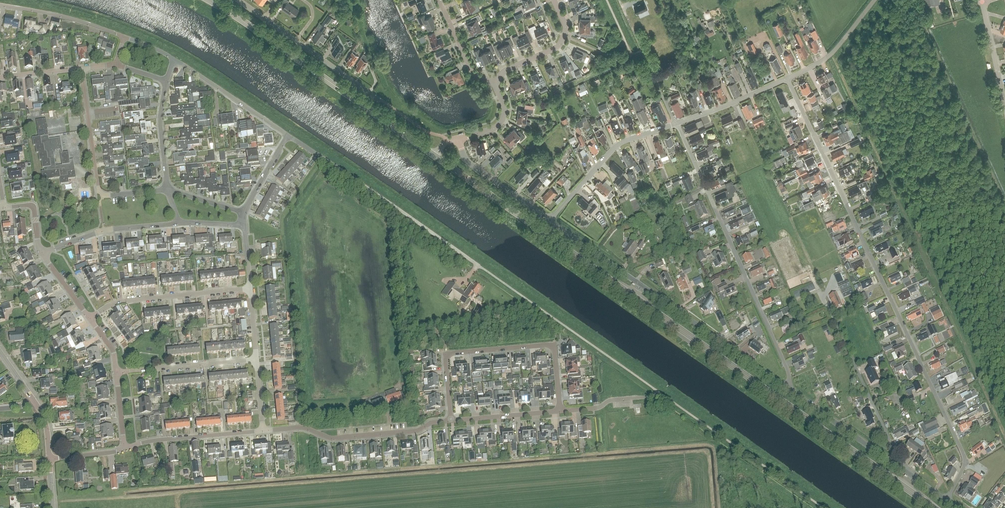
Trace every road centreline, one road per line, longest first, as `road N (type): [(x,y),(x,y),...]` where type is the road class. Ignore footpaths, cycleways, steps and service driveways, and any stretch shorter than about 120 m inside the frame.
road 1 (secondary): [(933,507),(434,157)]
road 2 (residential): [(946,500),(964,459),(786,80)]
road 3 (residential): [(786,388),(549,220)]
road 4 (residential): [(786,388),(785,364),(676,124)]
road 5 (secondary): [(434,157),(208,0)]
road 6 (residential): [(559,412),(554,353),(544,346),(447,356),(451,422)]
road 7 (residential): [(481,267),(288,136)]
road 8 (residential): [(262,432),(303,428),(330,439),(451,422)]
road 9 (residential): [(896,465),(826,304)]
road 10 (residential): [(89,320),(120,303),(250,290)]
road 11 (residential): [(549,220),(619,145),(676,124)]
road 12 (residential): [(369,94),(236,0)]
road 13 (residential): [(178,224),(103,231),(41,254)]
road 14 (residential): [(116,373),(256,361)]
road 15 (residential): [(123,450),(262,432)]
road 16 (residential): [(288,136),(174,59)]
road 17 (residential): [(896,465),(786,388)]
road 18 (residential): [(102,197),(81,69)]
road 19 (residential): [(124,36),(0,5)]
road 20 (residential): [(549,220),(474,167),(456,140)]
road 21 (residential): [(495,84),(560,44),(565,28),(553,0)]
road 22 (residential): [(786,80),(831,55),(875,0)]

